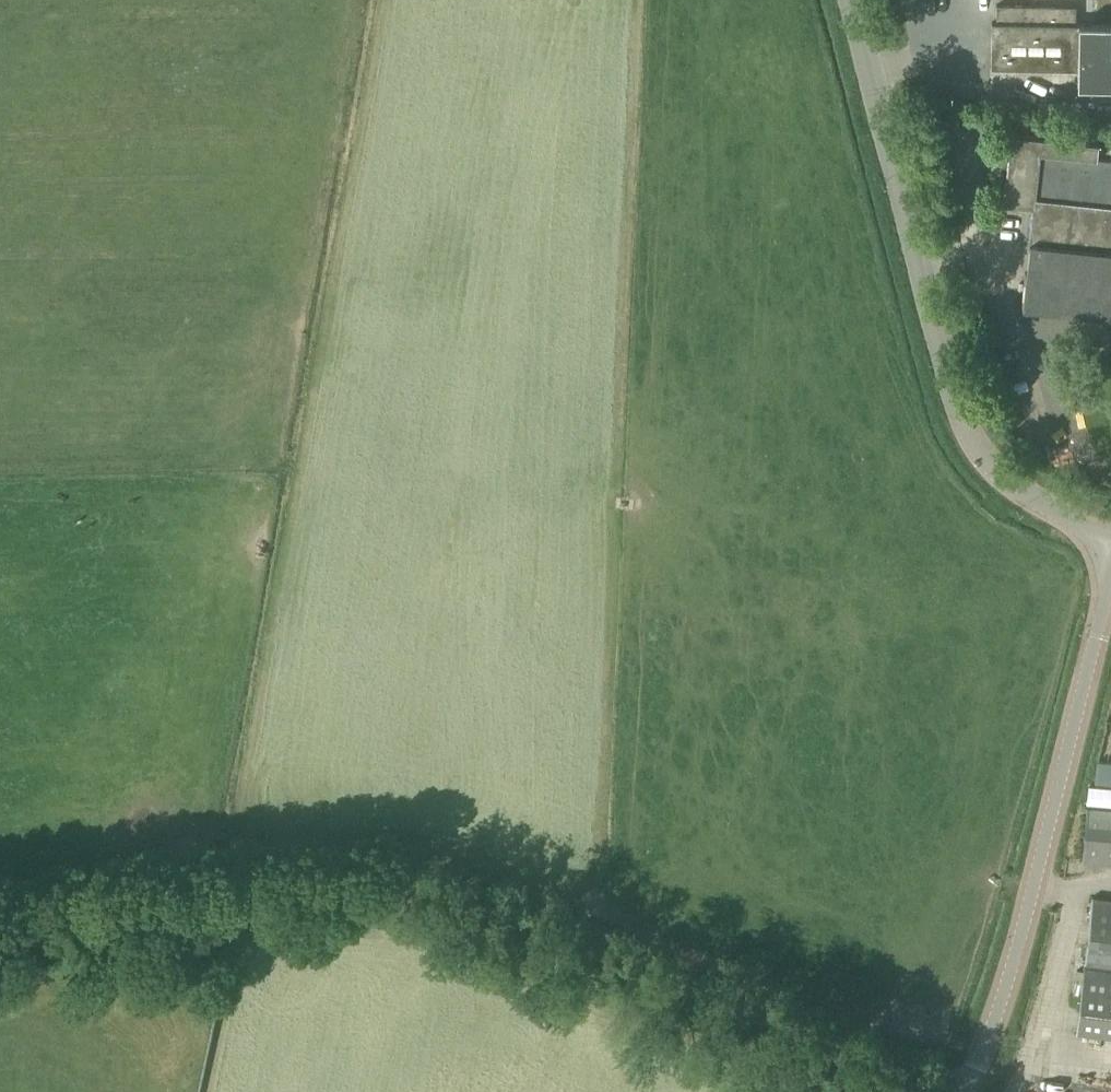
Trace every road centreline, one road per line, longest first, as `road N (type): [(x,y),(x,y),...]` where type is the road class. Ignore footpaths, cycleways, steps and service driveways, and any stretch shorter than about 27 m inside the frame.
road 1 (unclassified): [(1110,546),(1007,483),(972,447),(955,411),(846,0)]
road 2 (tertiary): [(965,1091),(1022,933),(1110,556)]

